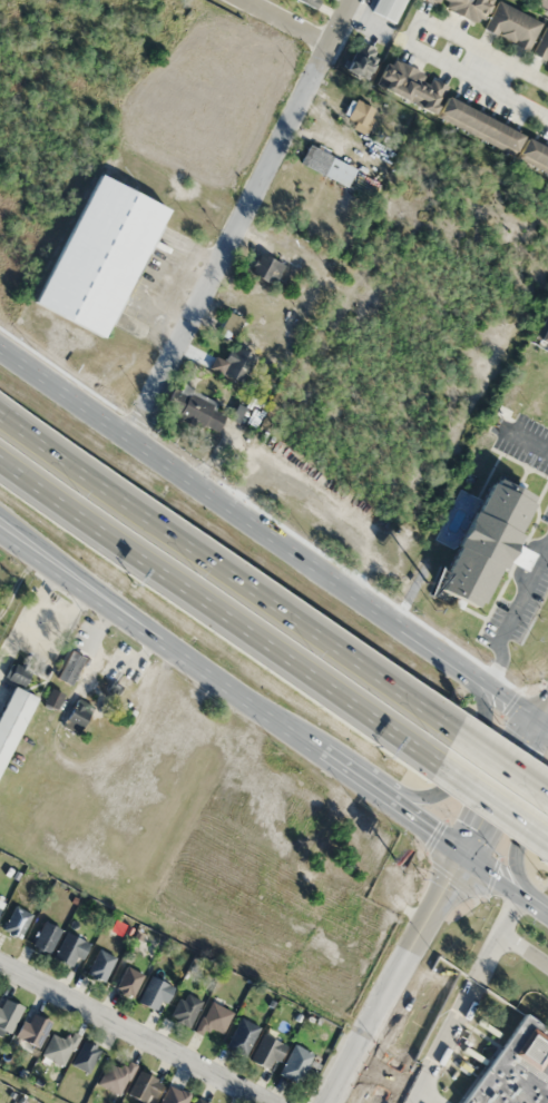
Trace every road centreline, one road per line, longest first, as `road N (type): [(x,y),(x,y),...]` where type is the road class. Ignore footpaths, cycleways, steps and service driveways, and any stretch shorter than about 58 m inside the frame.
road 1 (secondary): [(0,529),(547,914)]
road 2 (secondary): [(547,721),(0,343)]
road 3 (motorway): [(459,725),(0,413)]
road 4 (motorway): [(0,466),(440,769)]
road 5 (residential): [(127,431),(350,0)]
road 6 (residential): [(272,1102),(0,960)]
road 7 (residential): [(470,861),(335,1102)]
road 8 (motorway): [(0,515),(198,669)]
road 9 (secondary): [(368,790),(407,798),(432,796),(446,785),(485,710),(464,663)]
road 10 (tertiary): [(470,861),(547,718)]
road 11 (motorway): [(440,769),(547,844)]

